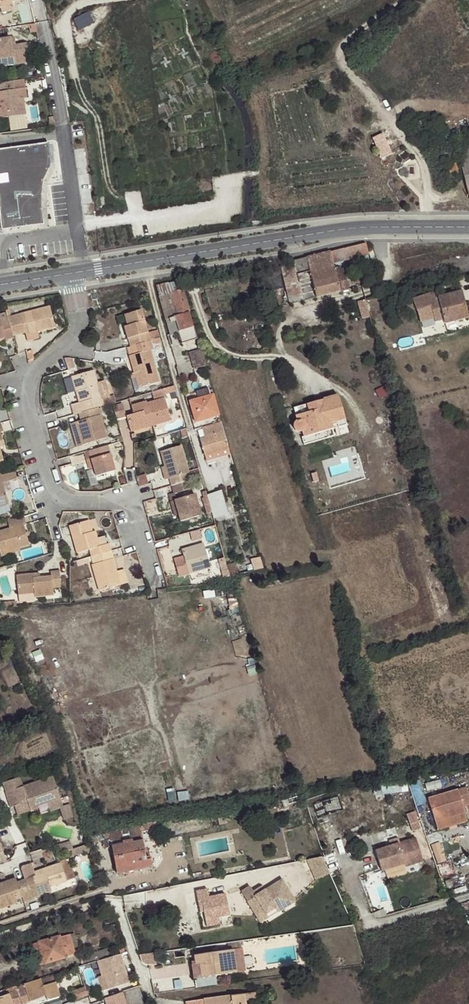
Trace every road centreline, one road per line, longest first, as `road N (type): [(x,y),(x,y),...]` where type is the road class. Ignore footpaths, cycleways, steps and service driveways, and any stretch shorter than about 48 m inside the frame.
road 1 (residential): [(72,274),(79,323),(29,379),(37,445),(55,501),(124,502),(147,556)]
road 2 (tertiary): [(144,261),(306,236),(468,227)]
road 3 (track): [(407,0),(340,52),(419,156),(430,226)]
road 4 (track): [(137,217),(132,201),(109,188),(99,124),(78,86),(67,34),(70,9),(100,0)]
road 5 (residential): [(147,993),(113,901),(68,904),(0,929)]
road 6 (residential): [(144,261),(201,459)]

